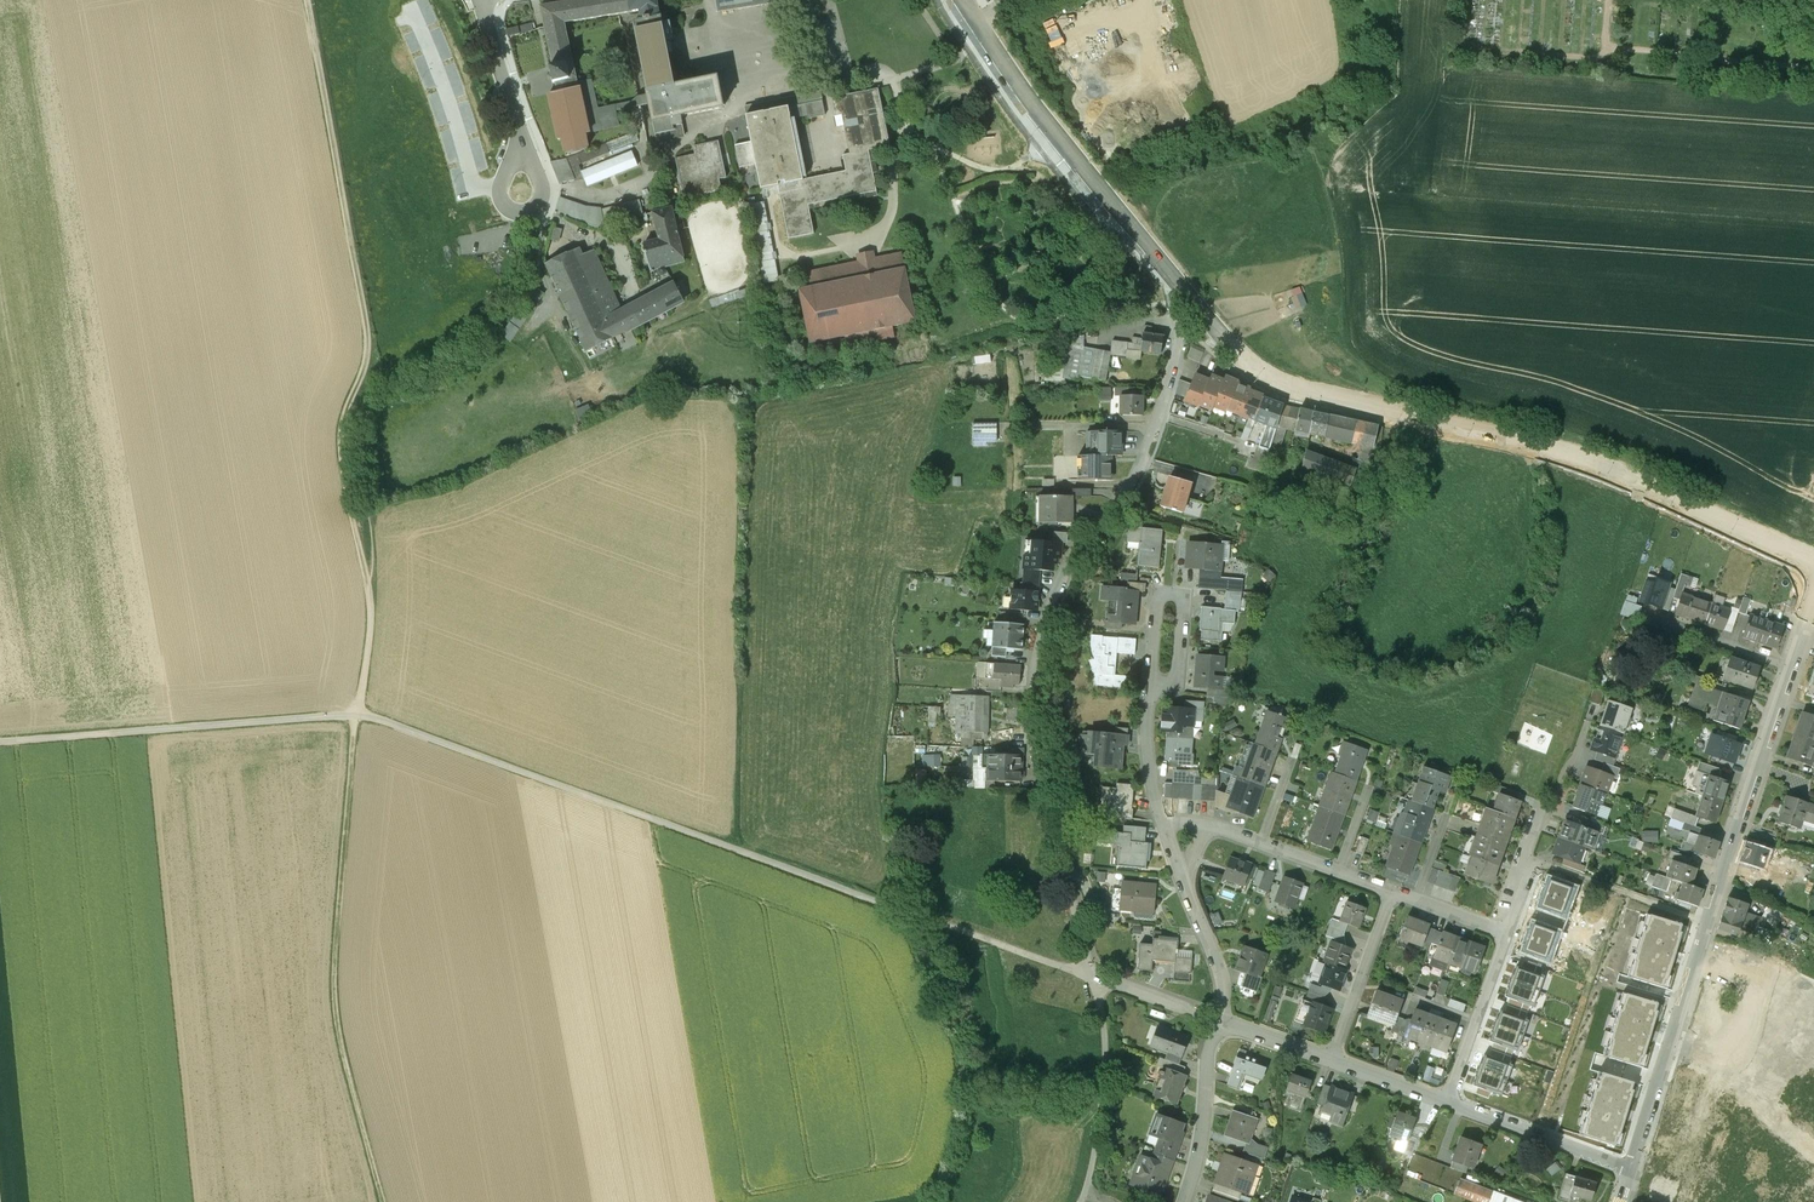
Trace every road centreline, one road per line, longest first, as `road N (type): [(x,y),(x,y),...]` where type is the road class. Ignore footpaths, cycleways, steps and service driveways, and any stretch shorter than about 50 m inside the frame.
road 1 (residential): [(1218,1018),(1094,975),(1035,728),(1047,627),(1082,553),(1142,471),(1174,380),(1184,298)]
road 2 (track): [(366,718),(1094,975)]
road 3 (secondary): [(1184,298),(1268,380),(1533,441),(1813,560)]
road 4 (track): [(308,0),(369,334),(370,365),(341,439),(372,595)]
road 5 (track): [(366,718),(339,967),(345,1052),(386,1201)]
road 6 (secondary): [(961,0),(1184,298)]
road 7 (track): [(0,745),(366,718)]
road 8 (residential): [(1792,668),(1707,922)]
road 9 (residential): [(1707,922),(1632,1170)]
road 10 (residential): [(1509,934),(1536,827),(1587,723)]
road 11 (residential): [(1632,1170),(1449,1102)]
road 12 (residential): [(1185,1201),(1218,1018)]
road 13 (residential): [(1331,1059),(1391,890)]
road 14 (residential): [(1449,1102),(1509,934)]
road 15 (residential): [(1218,1018),(1218,972),(1181,872)]
road 16 (residential): [(1150,689),(1183,670),(1188,601),(1166,593),(1157,613)]
road 17 (residential): [(1792,668),(1650,620)]
road 18 (residential): [(486,0),(523,139)]
road 19 (residential): [(1574,874),(1707,922)]
road 20 (residential): [(1162,822),(1148,745),(1150,689)]
road 21 (residential): [(523,139),(504,174),(502,203),(512,213),(529,212),(541,186)]
road 22 (residential): [(1449,1102),(1331,1059)]
road 23 (track): [(372,595),(366,718)]
road 24 (residential): [(1331,1059),(1218,1018)]

